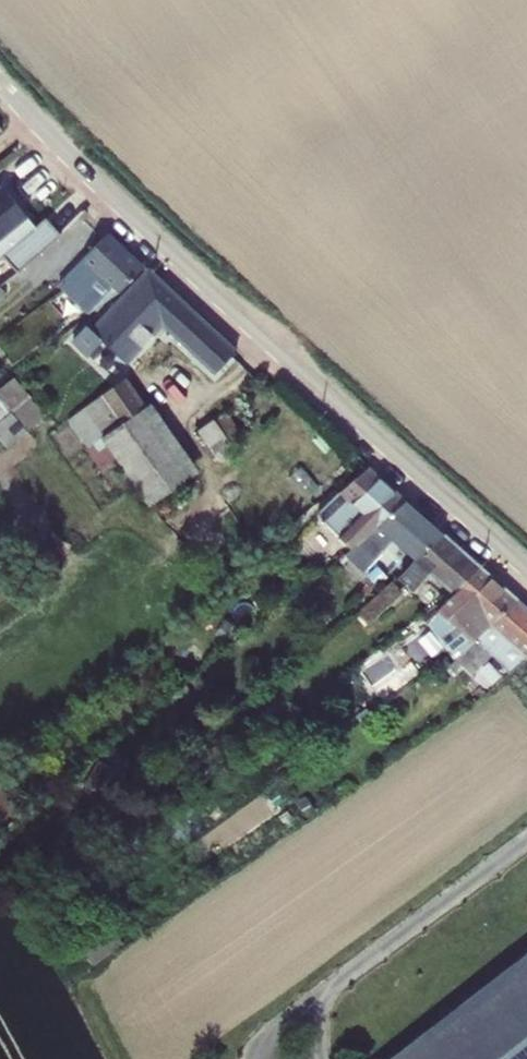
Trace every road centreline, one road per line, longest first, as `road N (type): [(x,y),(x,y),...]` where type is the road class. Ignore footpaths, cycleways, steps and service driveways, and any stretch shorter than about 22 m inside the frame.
road 1 (unclassified): [(0,84),(107,191),(526,567)]

